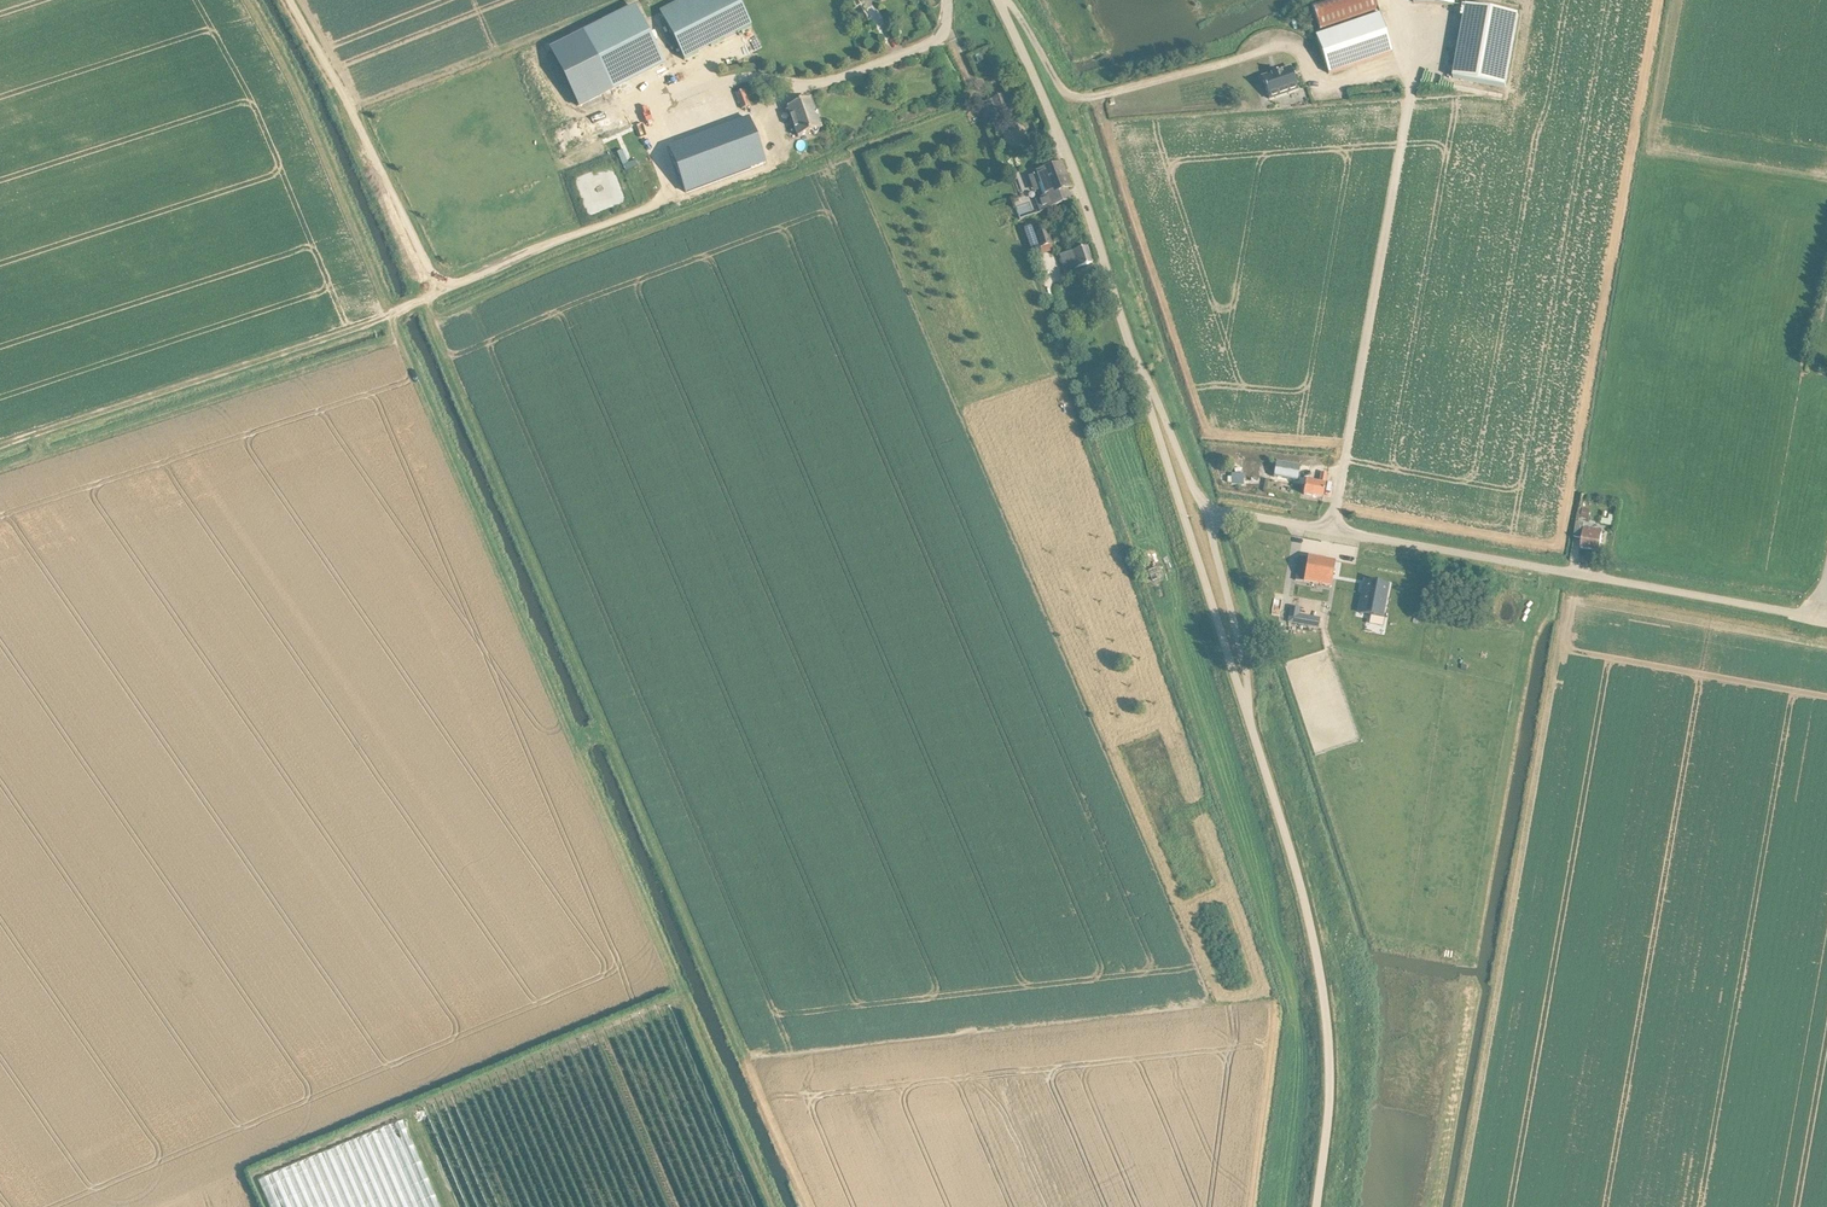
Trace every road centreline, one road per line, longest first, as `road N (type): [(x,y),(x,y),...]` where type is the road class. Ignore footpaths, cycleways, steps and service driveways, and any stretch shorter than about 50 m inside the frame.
road 1 (unclassified): [(1826,608),(1208,508)]
road 2 (unclassified): [(1317,1206),(1332,1090),(1329,966),(1315,899),(1246,694)]
road 3 (unclassified): [(1146,394),(1074,176),(993,0)]
road 4 (unclassified): [(1246,694),(1146,394)]
road 5 (unclassified): [(1246,694),(1243,608),(1208,508)]
road 6 (unclassified): [(1208,508),(1172,424),(1146,394)]

